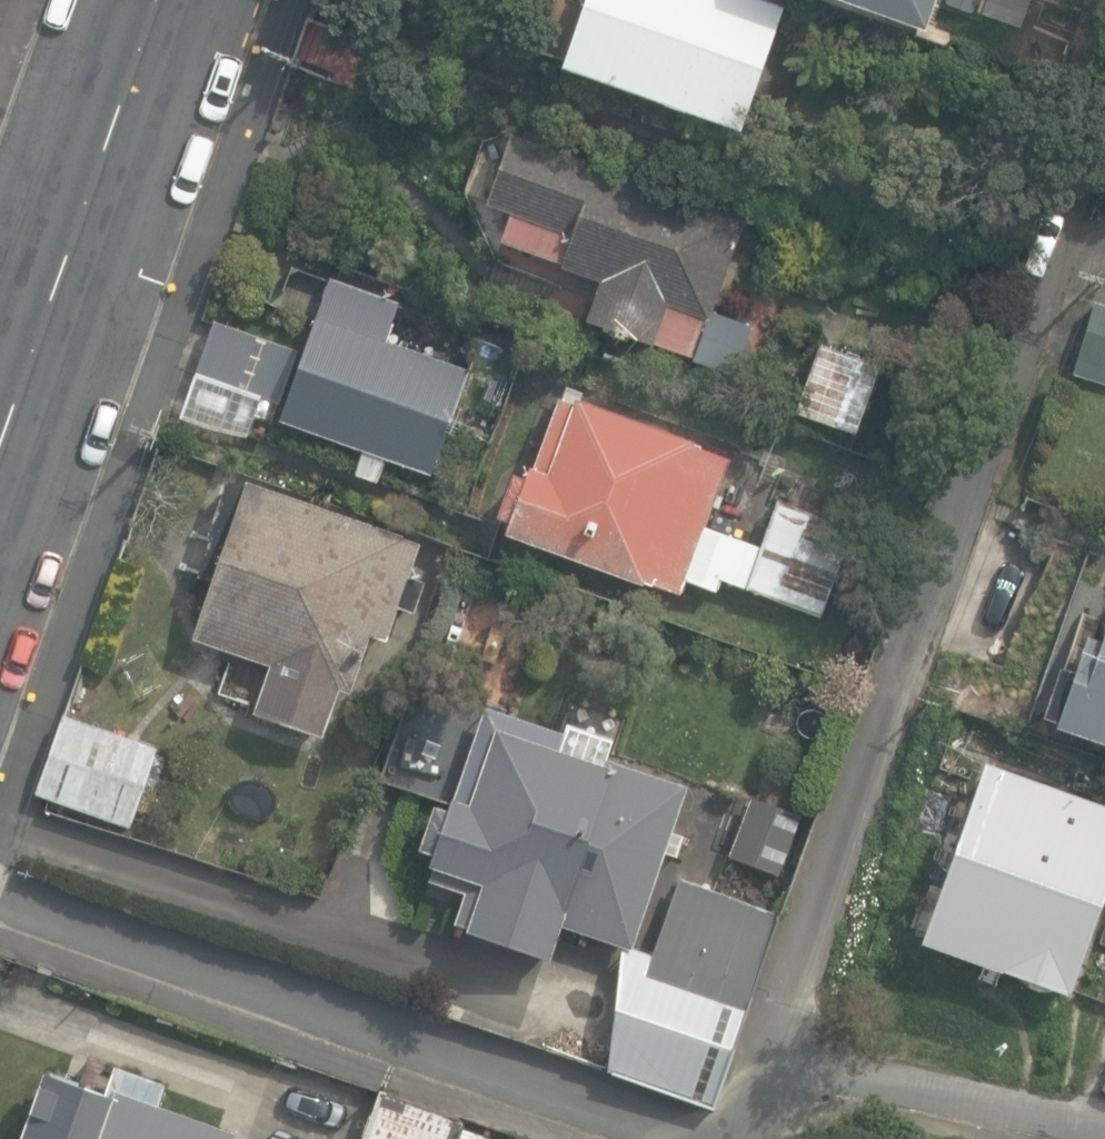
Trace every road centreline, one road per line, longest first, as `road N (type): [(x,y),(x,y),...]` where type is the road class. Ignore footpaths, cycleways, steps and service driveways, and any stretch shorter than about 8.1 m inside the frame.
road 1 (residential): [(999,381),(756,1107),(738,1132),(716,1138)]
road 2 (residential): [(693,1138),(0,901)]
road 3 (tertiary): [(0,449),(160,0)]

